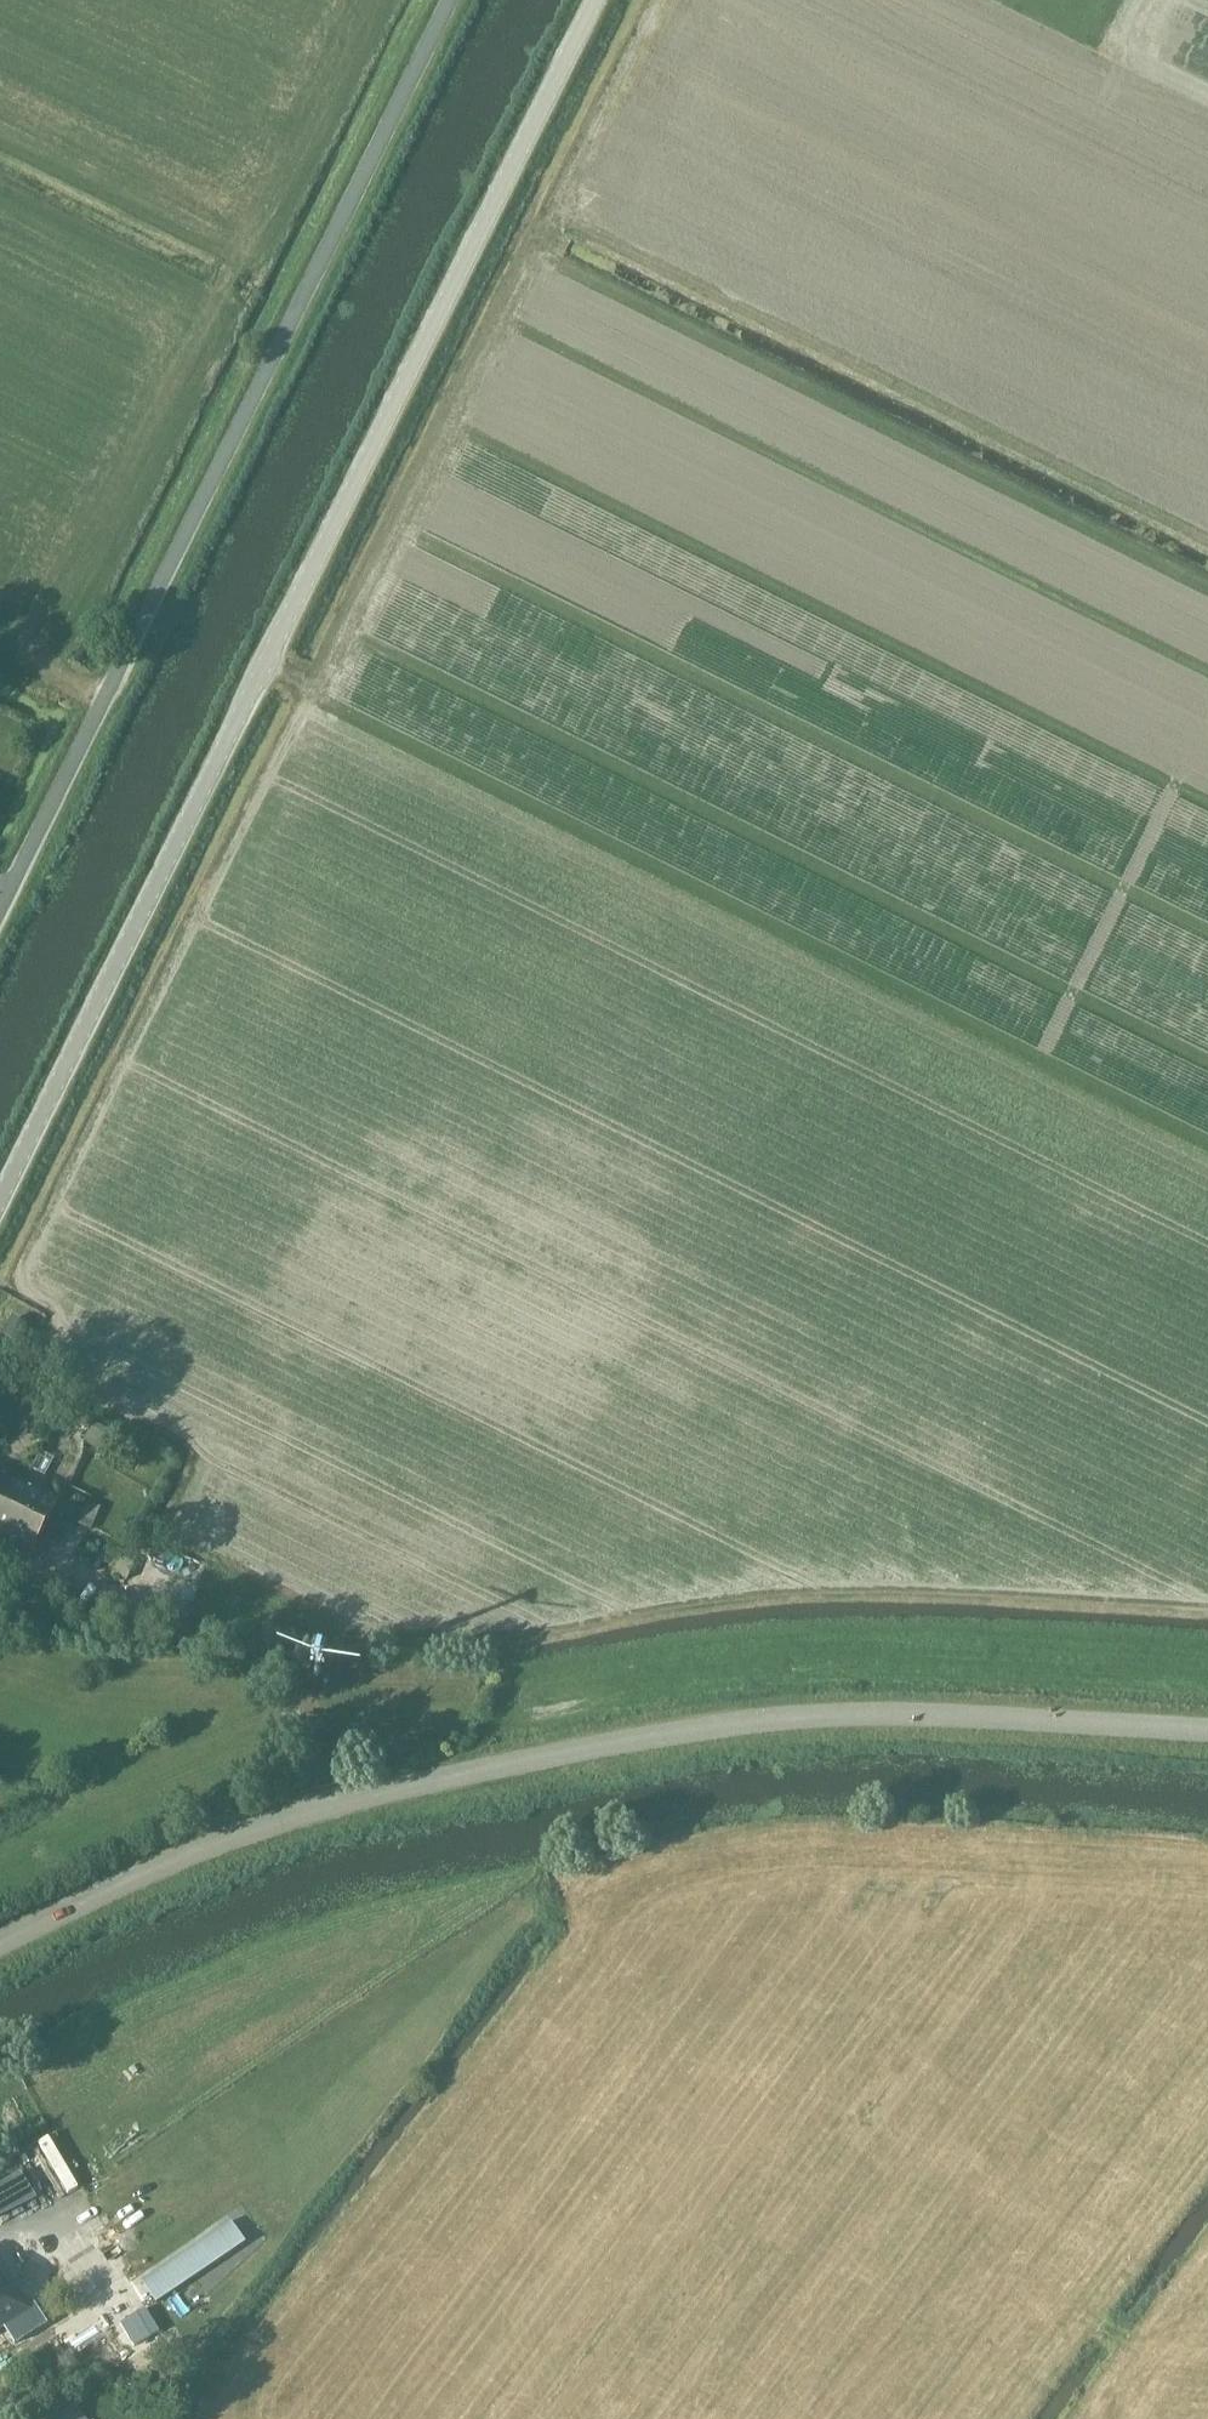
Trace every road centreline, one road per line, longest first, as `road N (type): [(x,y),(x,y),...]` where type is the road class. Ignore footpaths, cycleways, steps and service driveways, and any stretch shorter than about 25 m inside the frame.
road 1 (tertiary): [(0,1198),(594,0)]
road 2 (tertiary): [(1207,1730),(899,1714),(658,1735),(376,1796),(194,1851),(0,1943)]
road 3 (unclassified): [(0,910),(448,0)]

